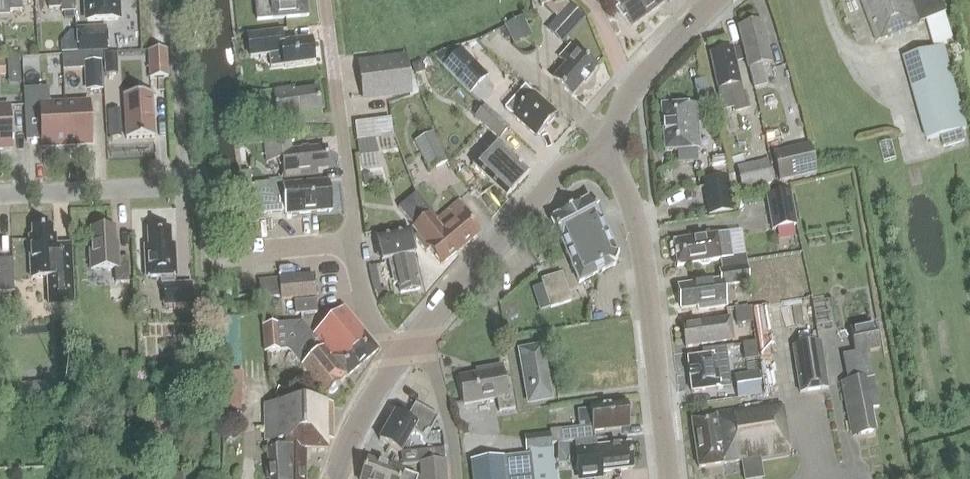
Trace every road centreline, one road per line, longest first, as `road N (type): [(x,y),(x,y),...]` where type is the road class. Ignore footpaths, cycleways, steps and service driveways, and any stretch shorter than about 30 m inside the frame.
road 1 (tertiary): [(669,478),(644,258),(619,182),(598,150)]
road 2 (tertiary): [(408,347),(557,174),(598,150)]
road 3 (residential): [(324,0),(358,247)]
road 4 (tertiary): [(598,150),(637,79),(714,0)]
road 5 (residential): [(0,187),(176,181)]
road 6 (tertiary): [(335,478),(363,409),(408,347)]
road 7 (unclassified): [(457,478),(430,361),(408,347)]
road 8 (residential): [(408,347),(371,319),(358,247)]

